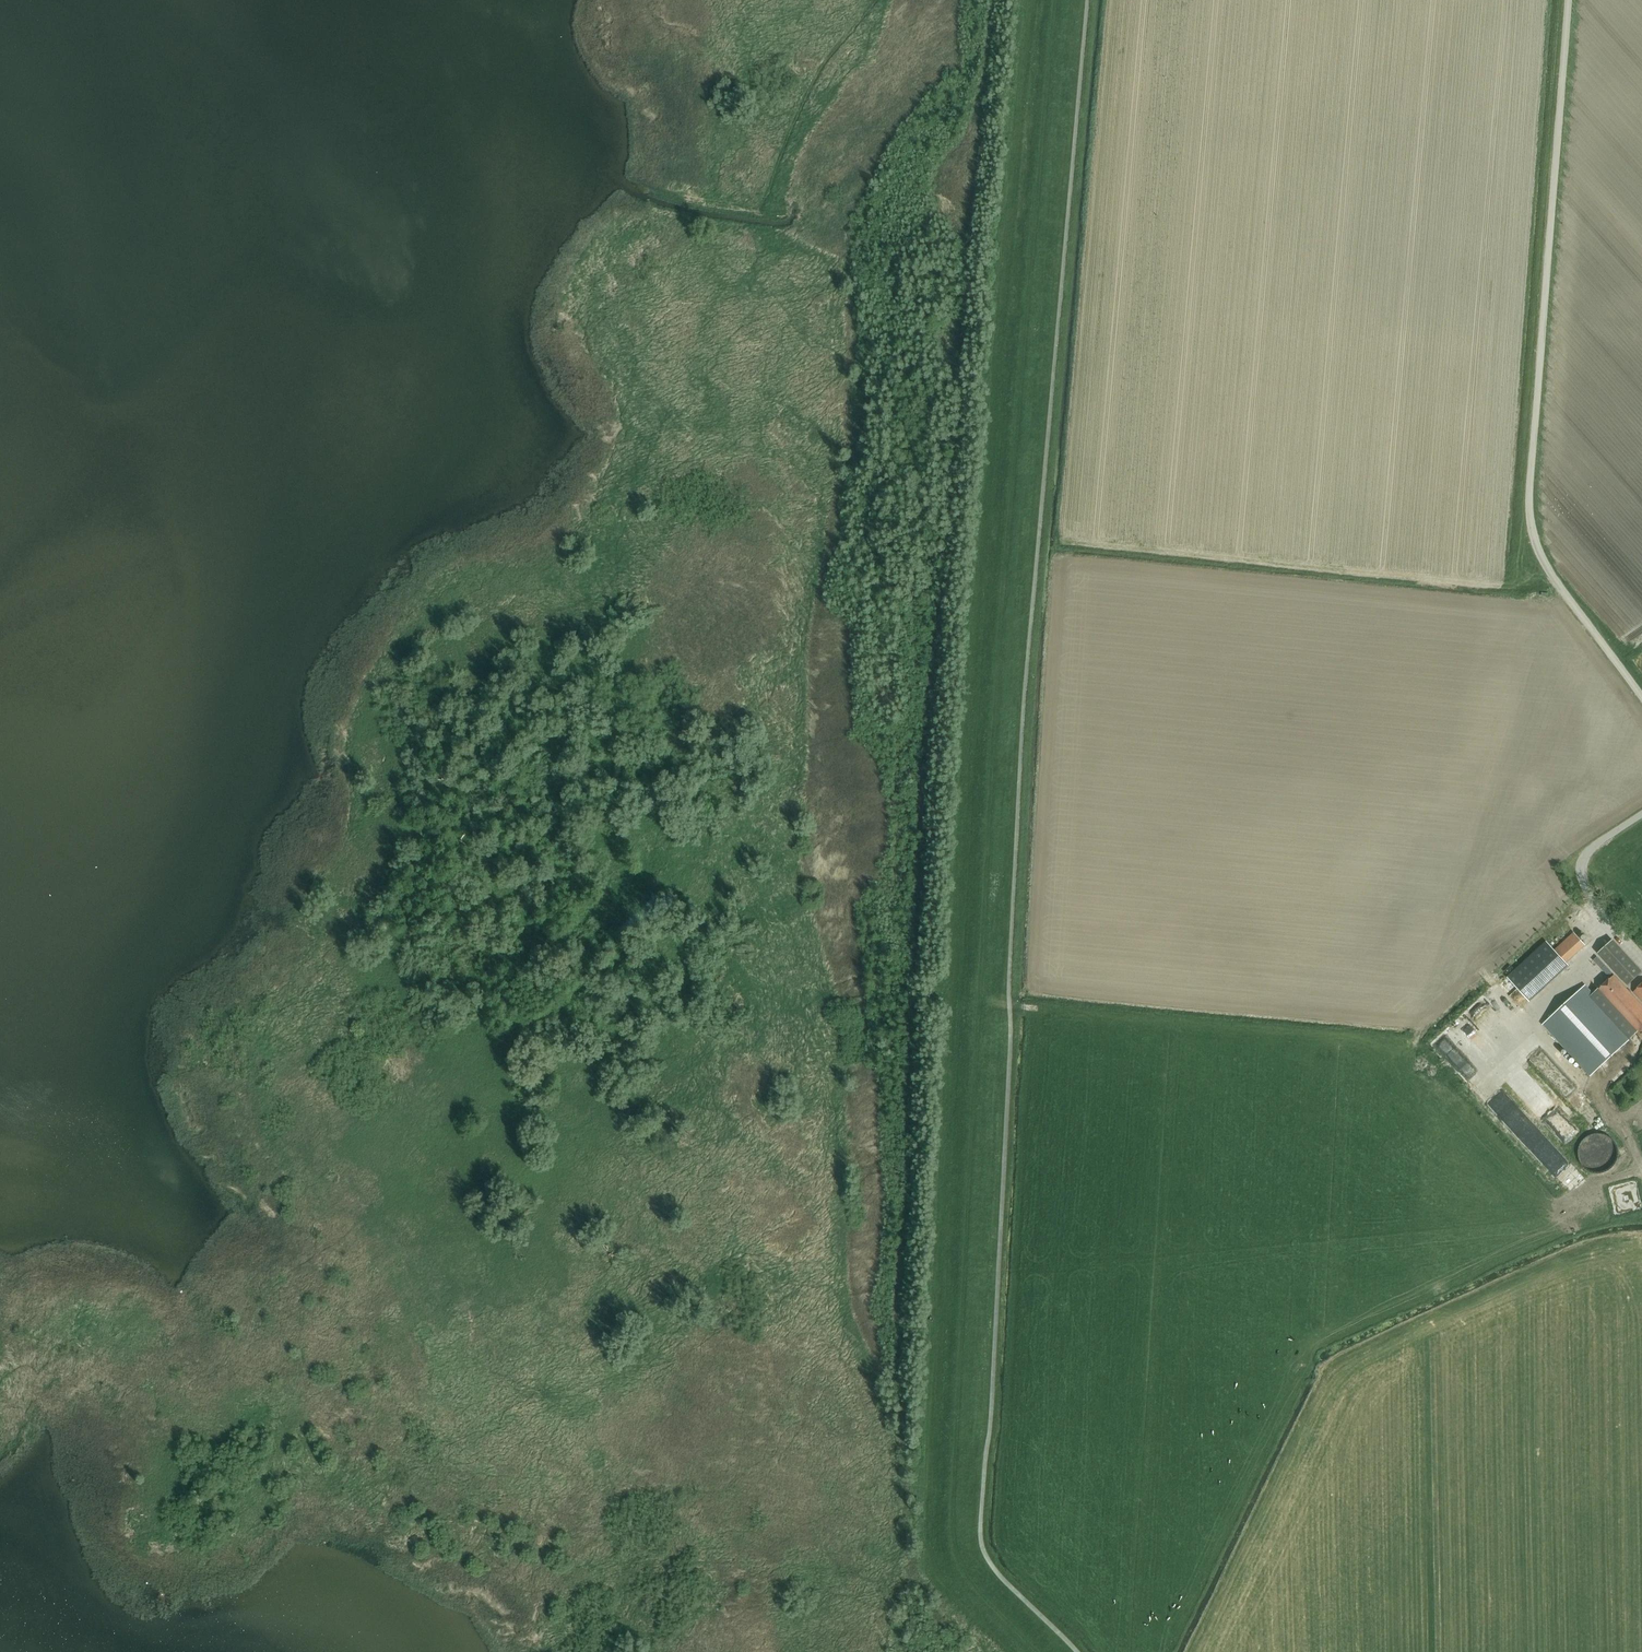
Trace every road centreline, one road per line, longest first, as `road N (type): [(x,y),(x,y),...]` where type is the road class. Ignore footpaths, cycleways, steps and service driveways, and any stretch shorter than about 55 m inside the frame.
road 1 (unclassified): [(1641,697),(1547,566),(1531,527),(1570,0)]
road 2 (unclassified): [(1596,916),(1581,855),(1641,814)]

